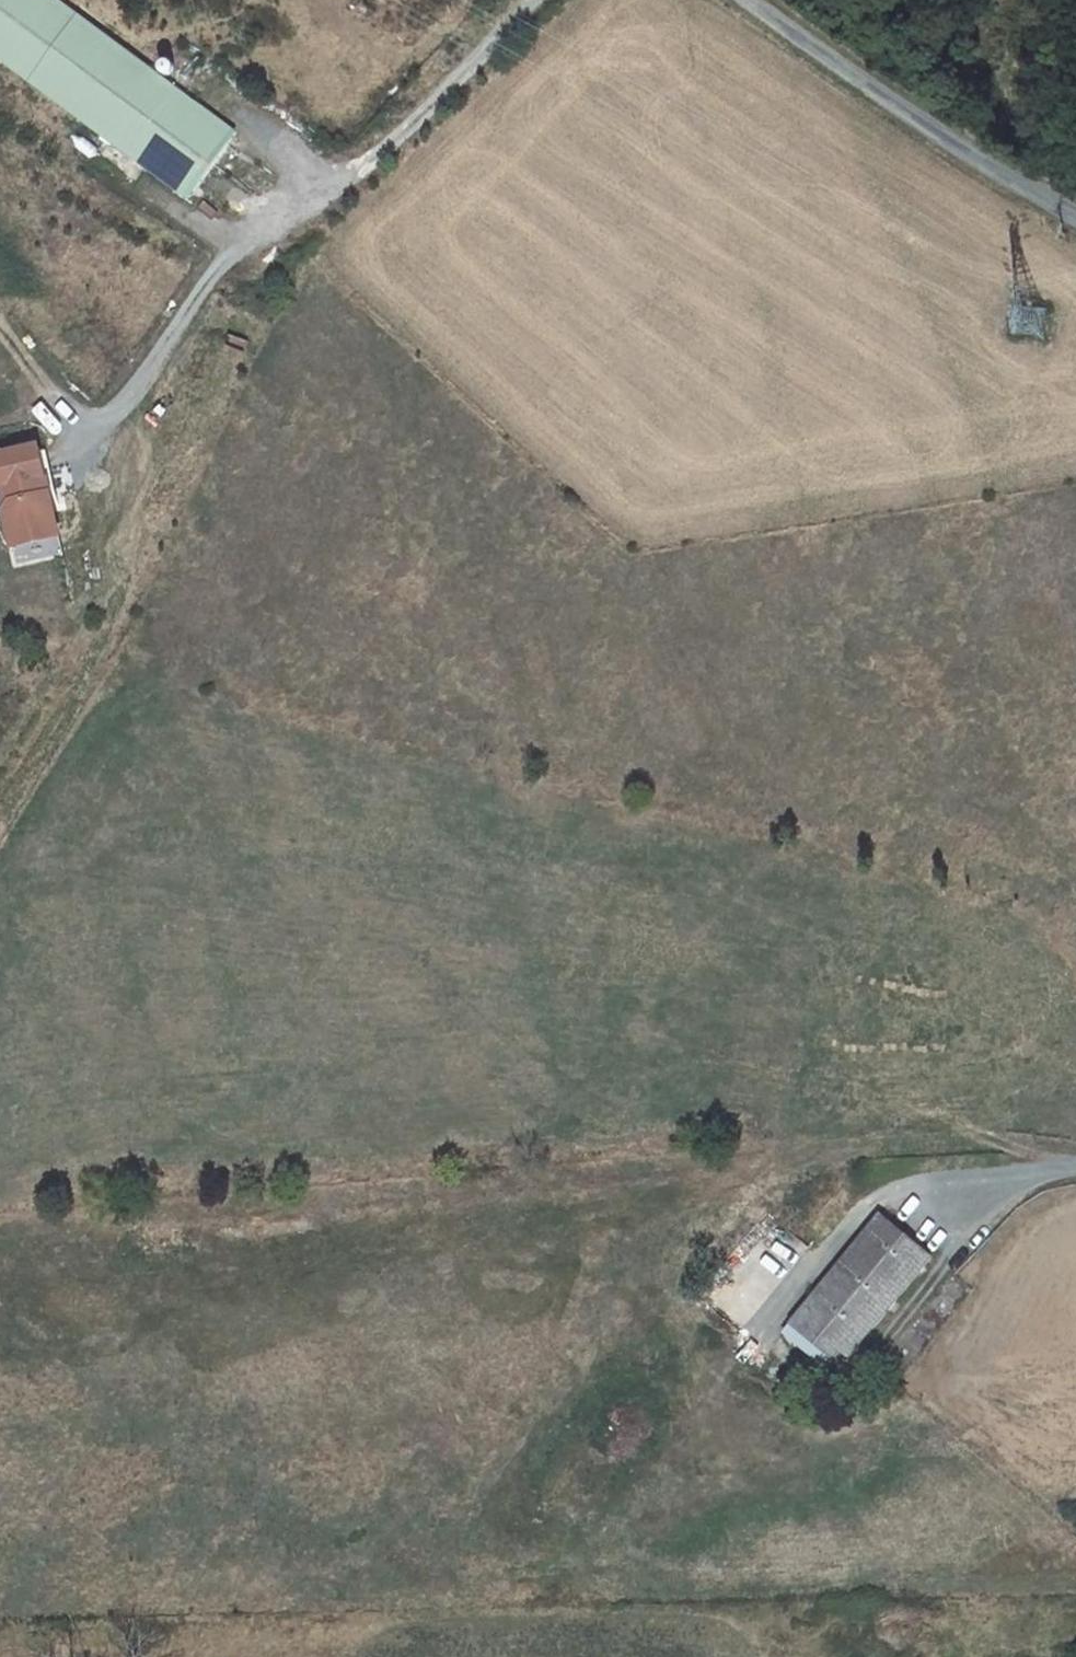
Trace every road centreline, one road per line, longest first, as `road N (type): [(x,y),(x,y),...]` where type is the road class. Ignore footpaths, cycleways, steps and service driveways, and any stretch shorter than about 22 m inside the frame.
road 1 (unclassified): [(754,0),(953,146),(1075,217)]

